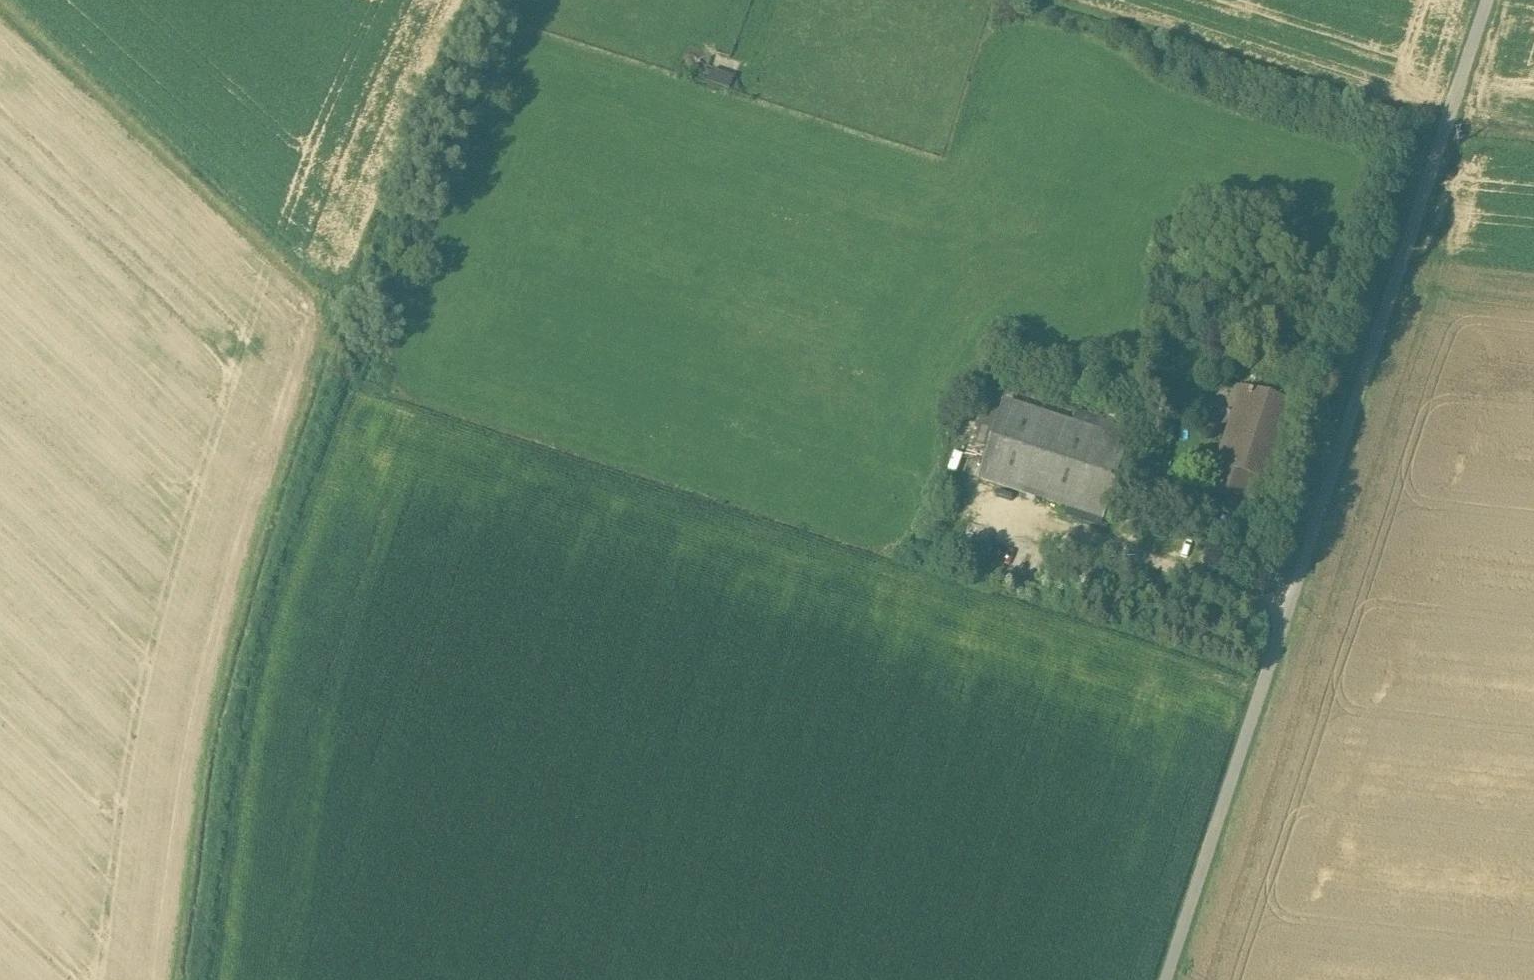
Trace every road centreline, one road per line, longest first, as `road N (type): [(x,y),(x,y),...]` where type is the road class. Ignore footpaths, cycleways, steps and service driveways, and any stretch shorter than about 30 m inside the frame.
road 1 (residential): [(1168,979),(1494,0)]

